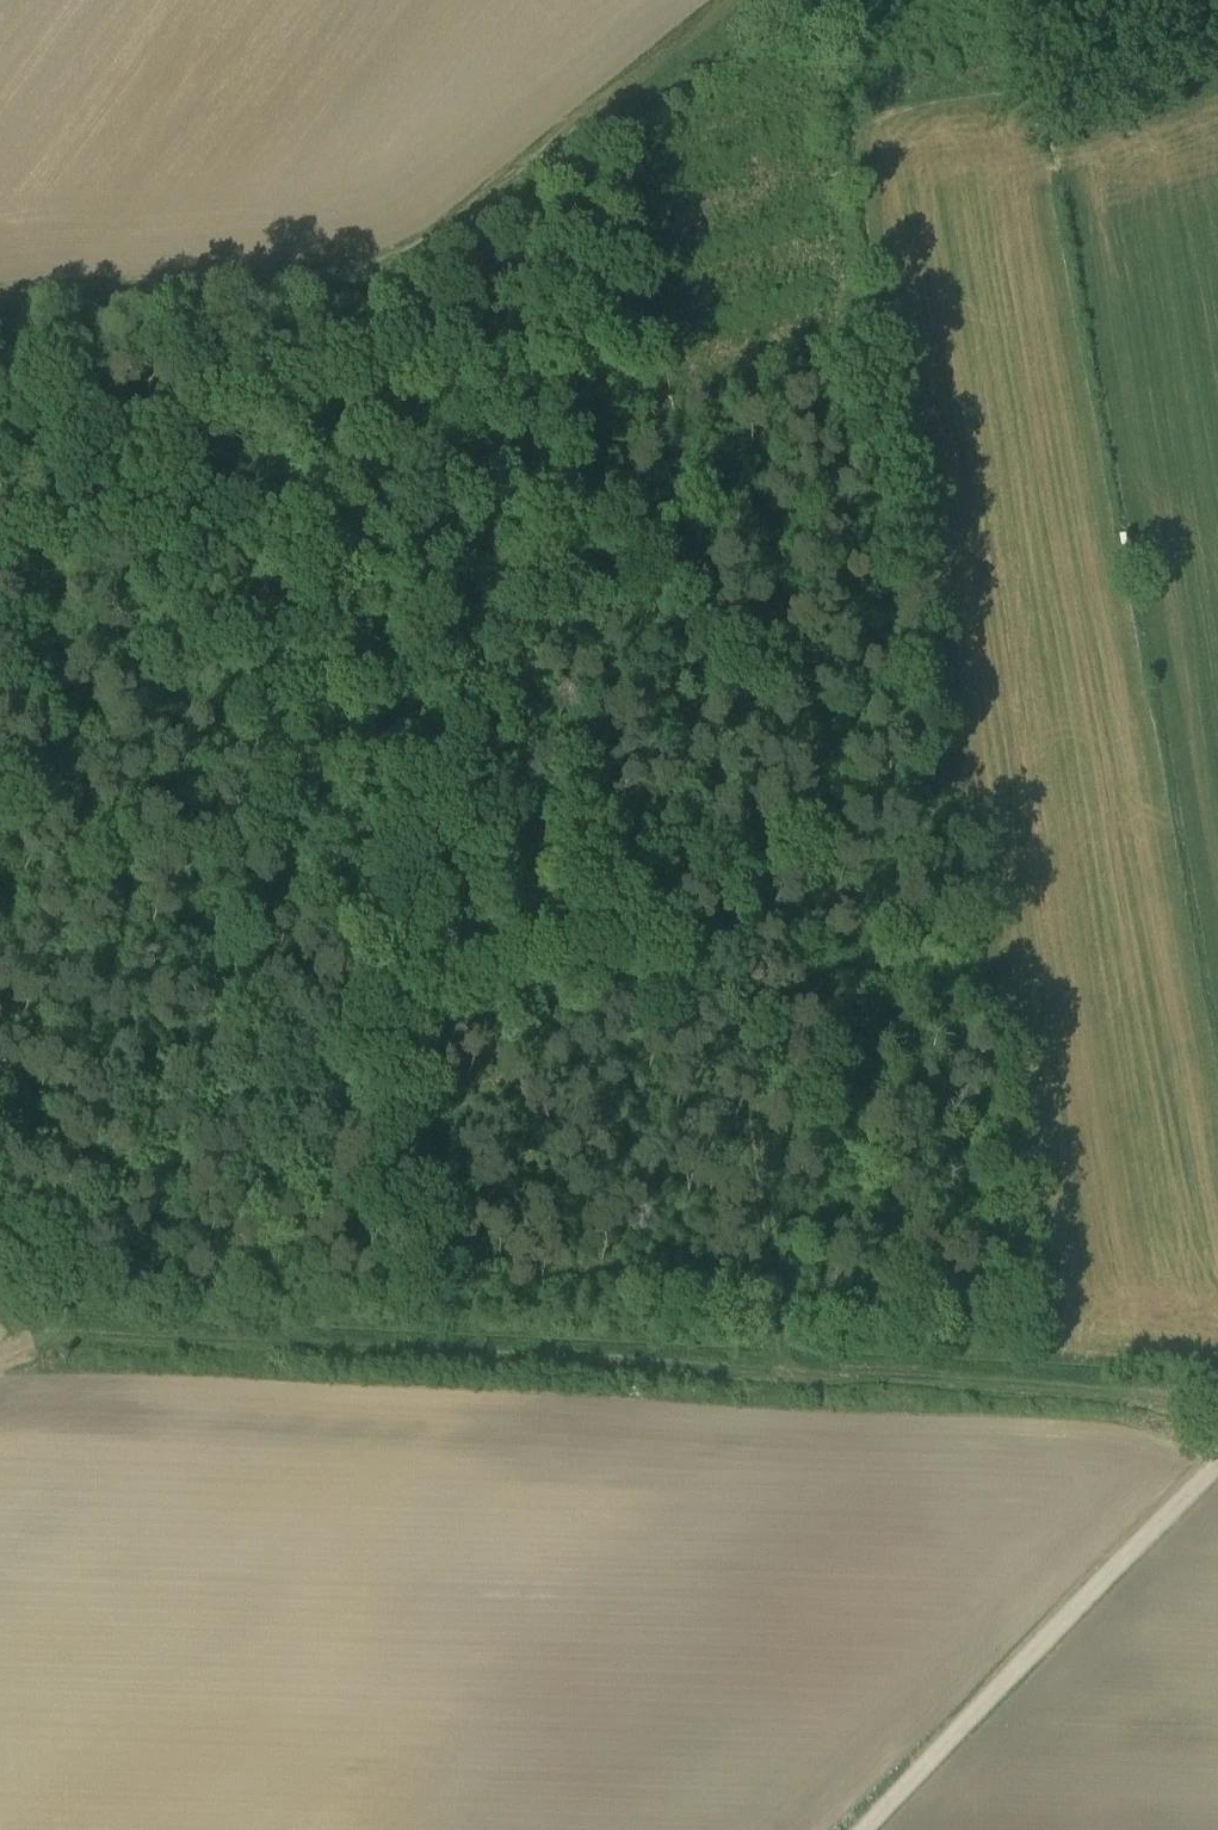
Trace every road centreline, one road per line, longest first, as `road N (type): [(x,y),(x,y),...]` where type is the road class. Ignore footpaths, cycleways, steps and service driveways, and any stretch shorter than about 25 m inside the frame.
road 1 (track): [(1217,1404),(96,1347),(28,1348),(0,1362)]
road 2 (track): [(861,1829),(1217,1457)]

